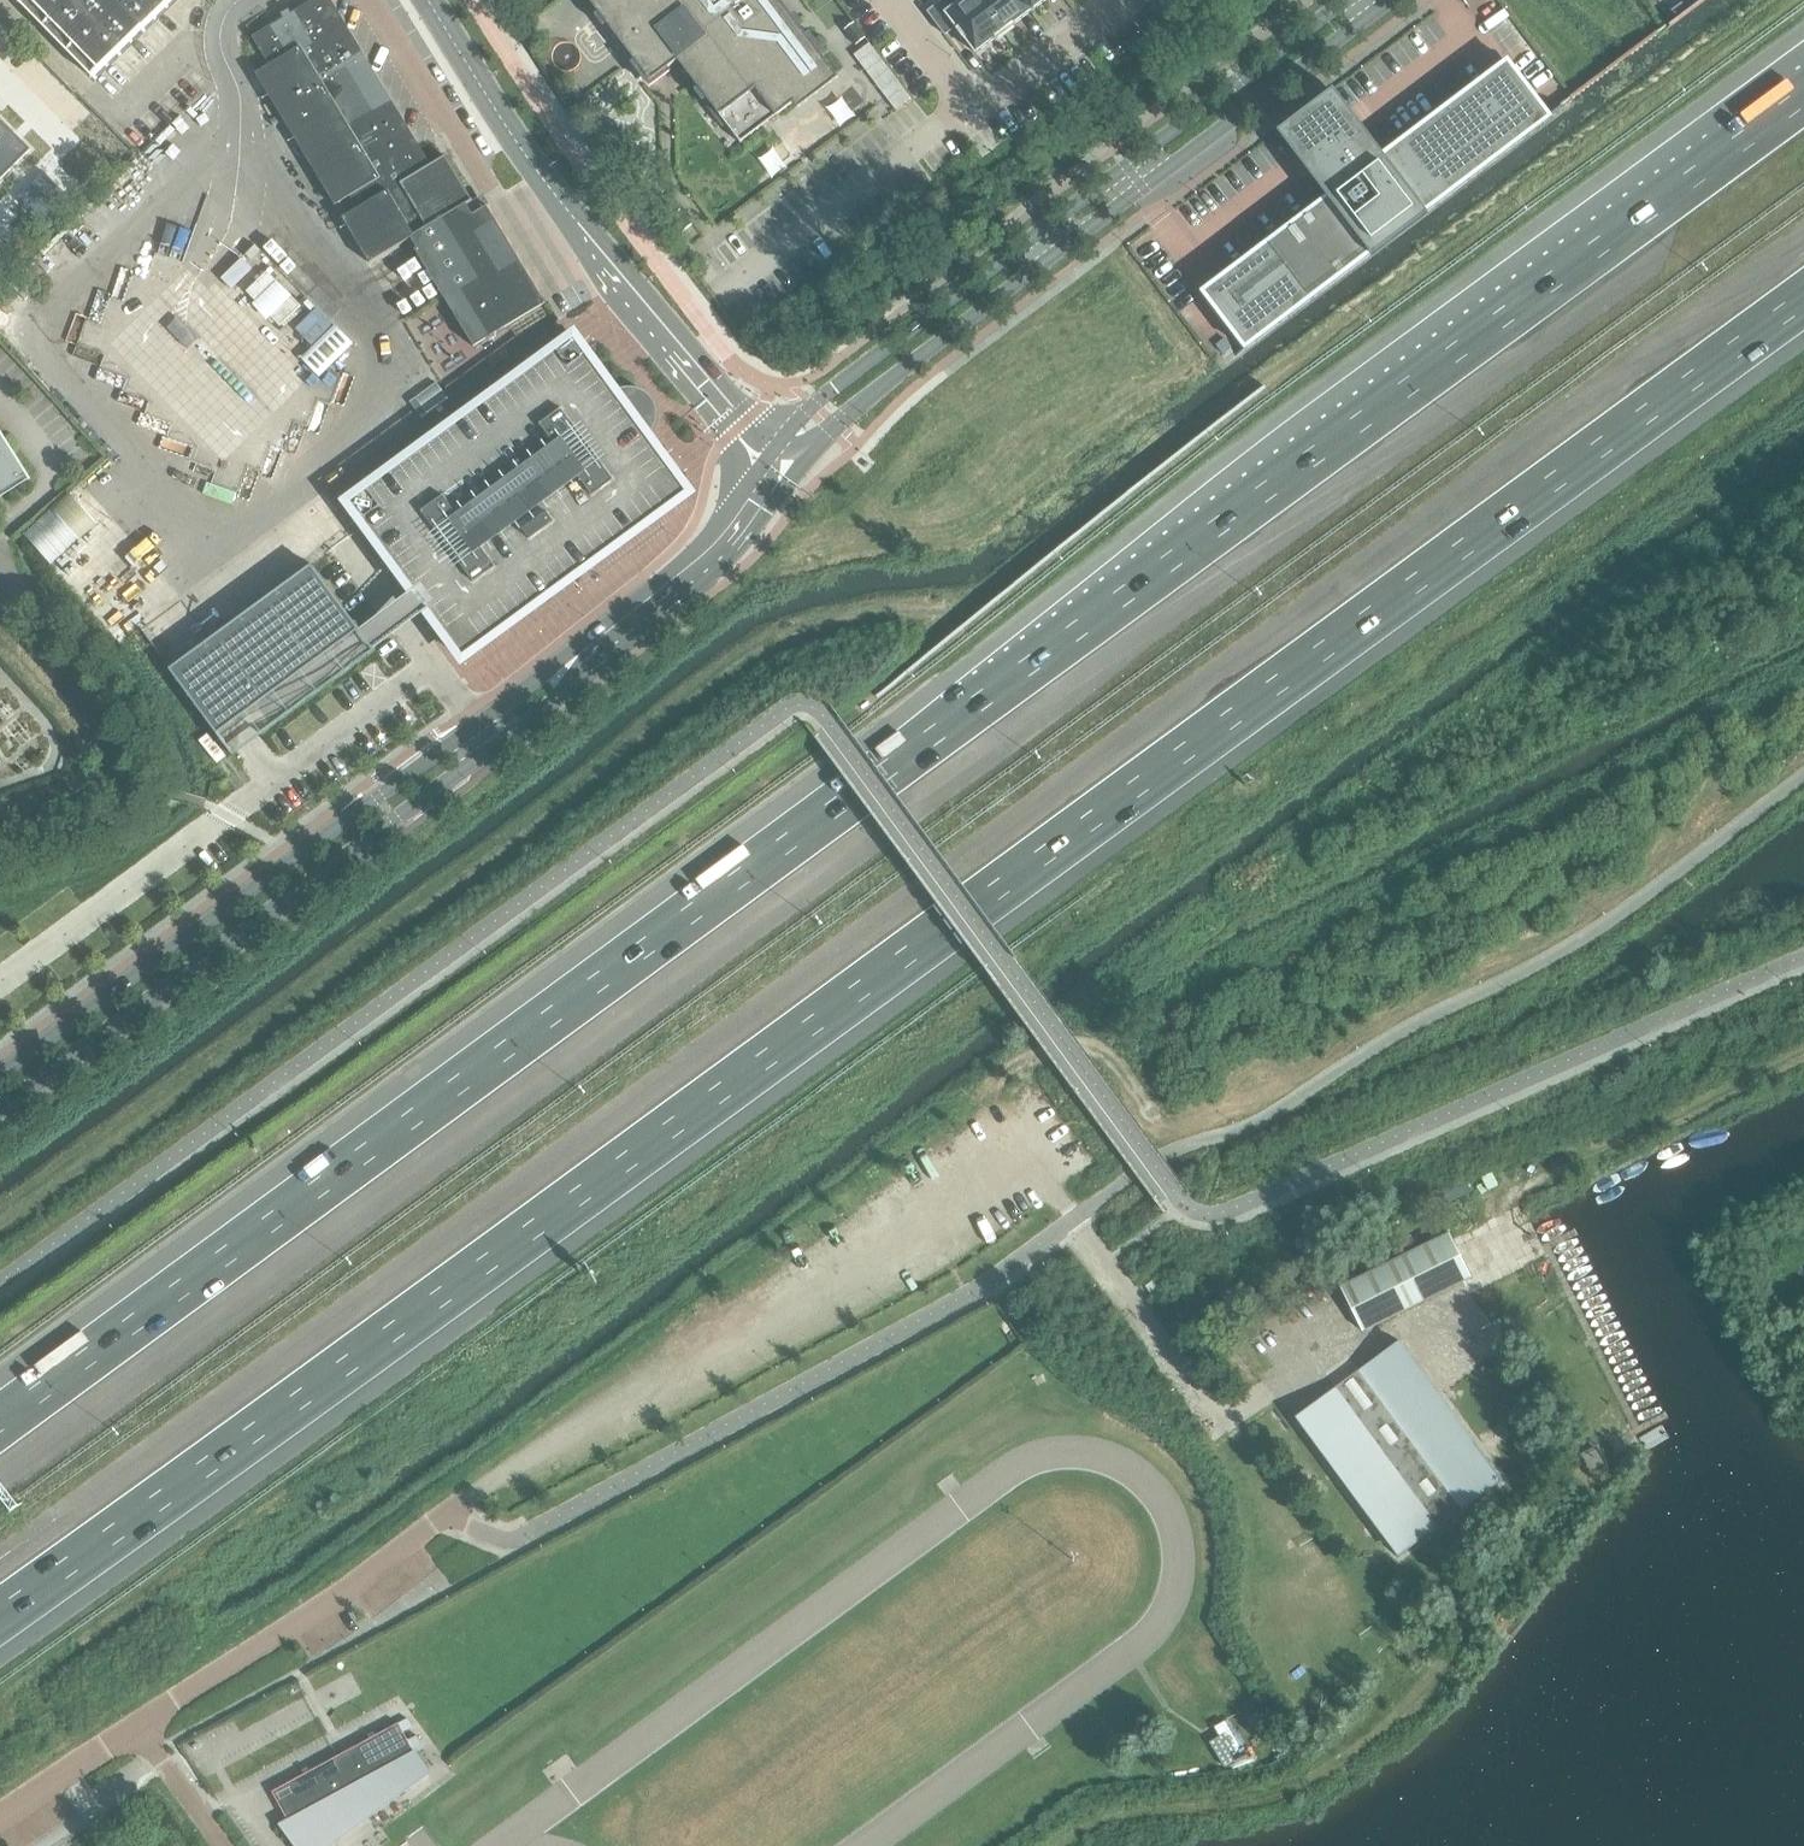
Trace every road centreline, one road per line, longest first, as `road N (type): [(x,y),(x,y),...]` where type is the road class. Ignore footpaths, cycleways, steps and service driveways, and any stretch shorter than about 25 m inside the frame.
road 1 (motorway): [(1803,97),(0,1432)]
road 2 (motorway): [(0,1613),(1803,300)]
road 3 (tertiary): [(0,1114),(499,745),(727,558),(793,471)]
road 4 (tertiary): [(763,465),(696,549),(483,725),(0,1082)]
road 5 (tertiary): [(793,471),(835,429),(1381,9)]
road 6 (tertiary): [(1347,0),(811,406),(784,442)]
road 7 (residential): [(698,364),(584,233),(431,0)]
road 8 (residential): [(0,566),(117,698),(132,723),(140,765),(128,799),(98,826),(0,857)]
road 9 (track): [(1803,1051),(1520,1195)]
road 10 (residential): [(974,112),(1126,0)]
road 11 (residential): [(974,112),(891,0)]
road 12 (residential): [(698,364),(722,414),(763,465)]

